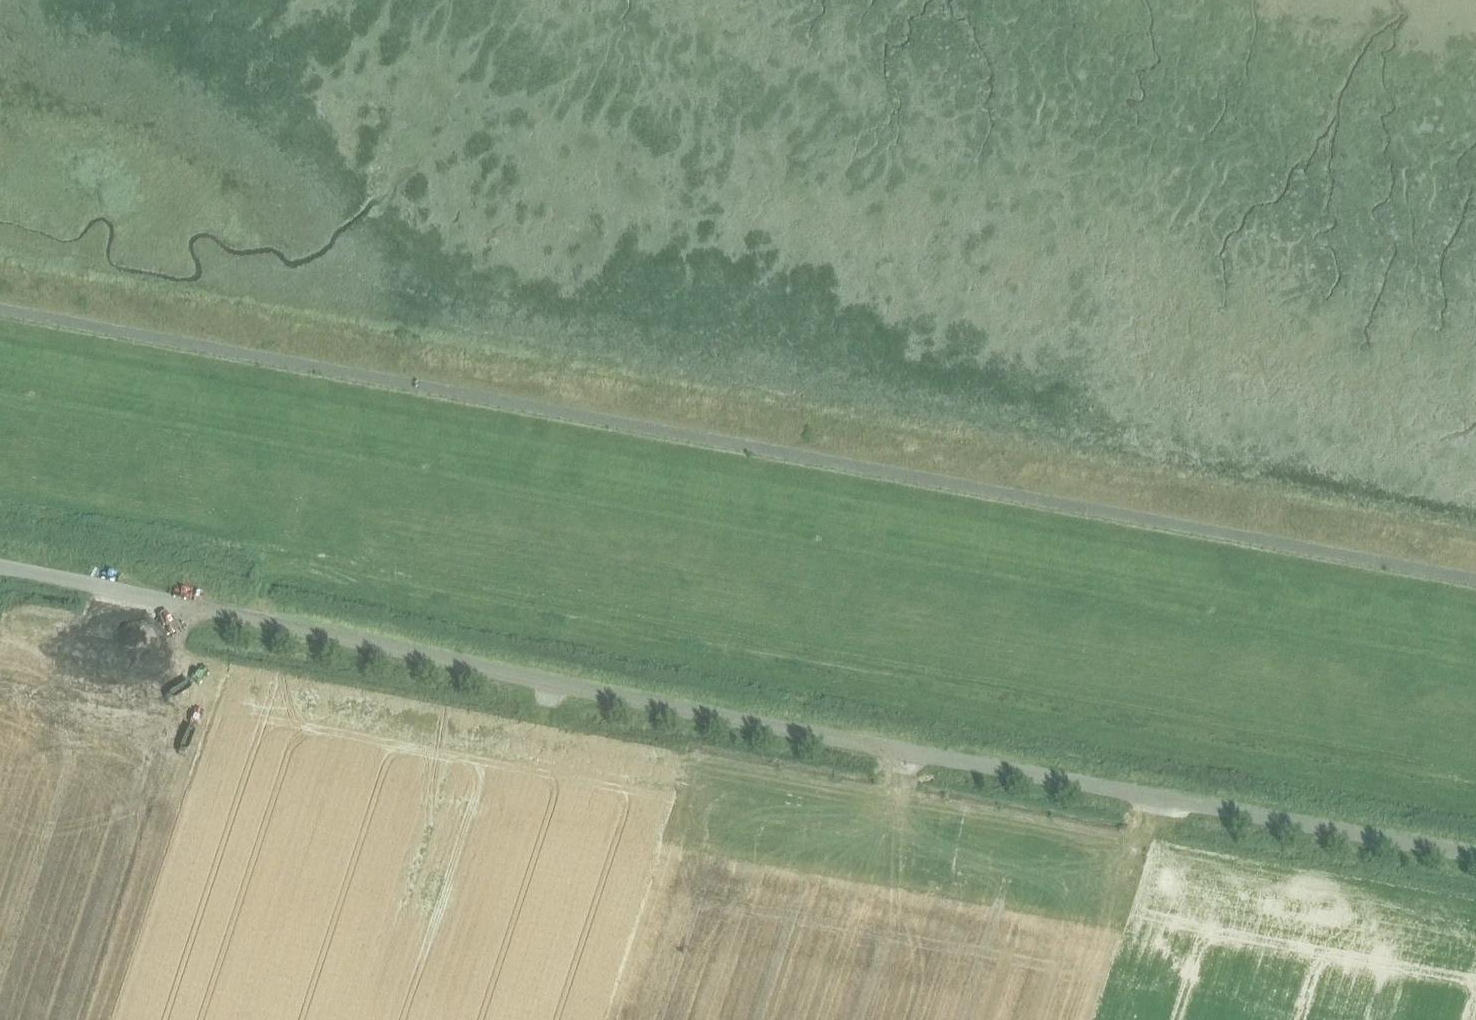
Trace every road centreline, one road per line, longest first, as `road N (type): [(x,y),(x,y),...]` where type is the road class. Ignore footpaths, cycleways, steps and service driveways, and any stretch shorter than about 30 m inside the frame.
road 1 (unclassified): [(1475,855),(485,670),(0,570)]

